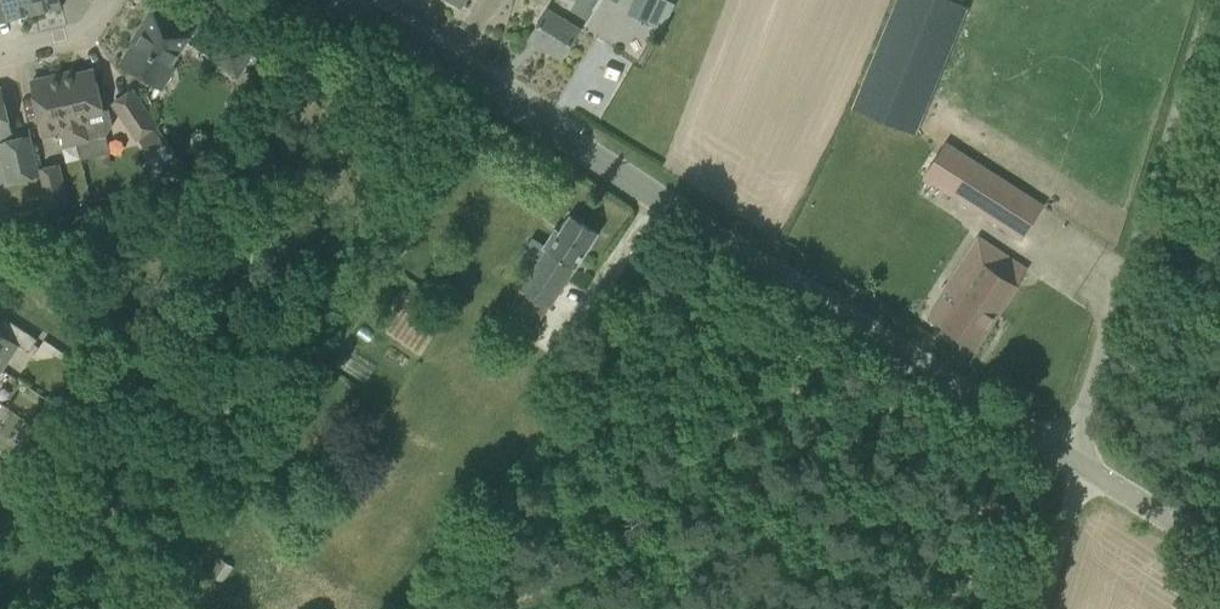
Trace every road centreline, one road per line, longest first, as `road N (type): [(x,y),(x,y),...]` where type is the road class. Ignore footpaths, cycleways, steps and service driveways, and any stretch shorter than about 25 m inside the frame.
road 1 (tertiary): [(1083,459),(353,0)]
road 2 (unclassified): [(1083,459),(1219,7)]
road 3 (tertiary): [(1219,550),(1083,459)]
road 4 (unclassified): [(1036,608),(1083,459)]

